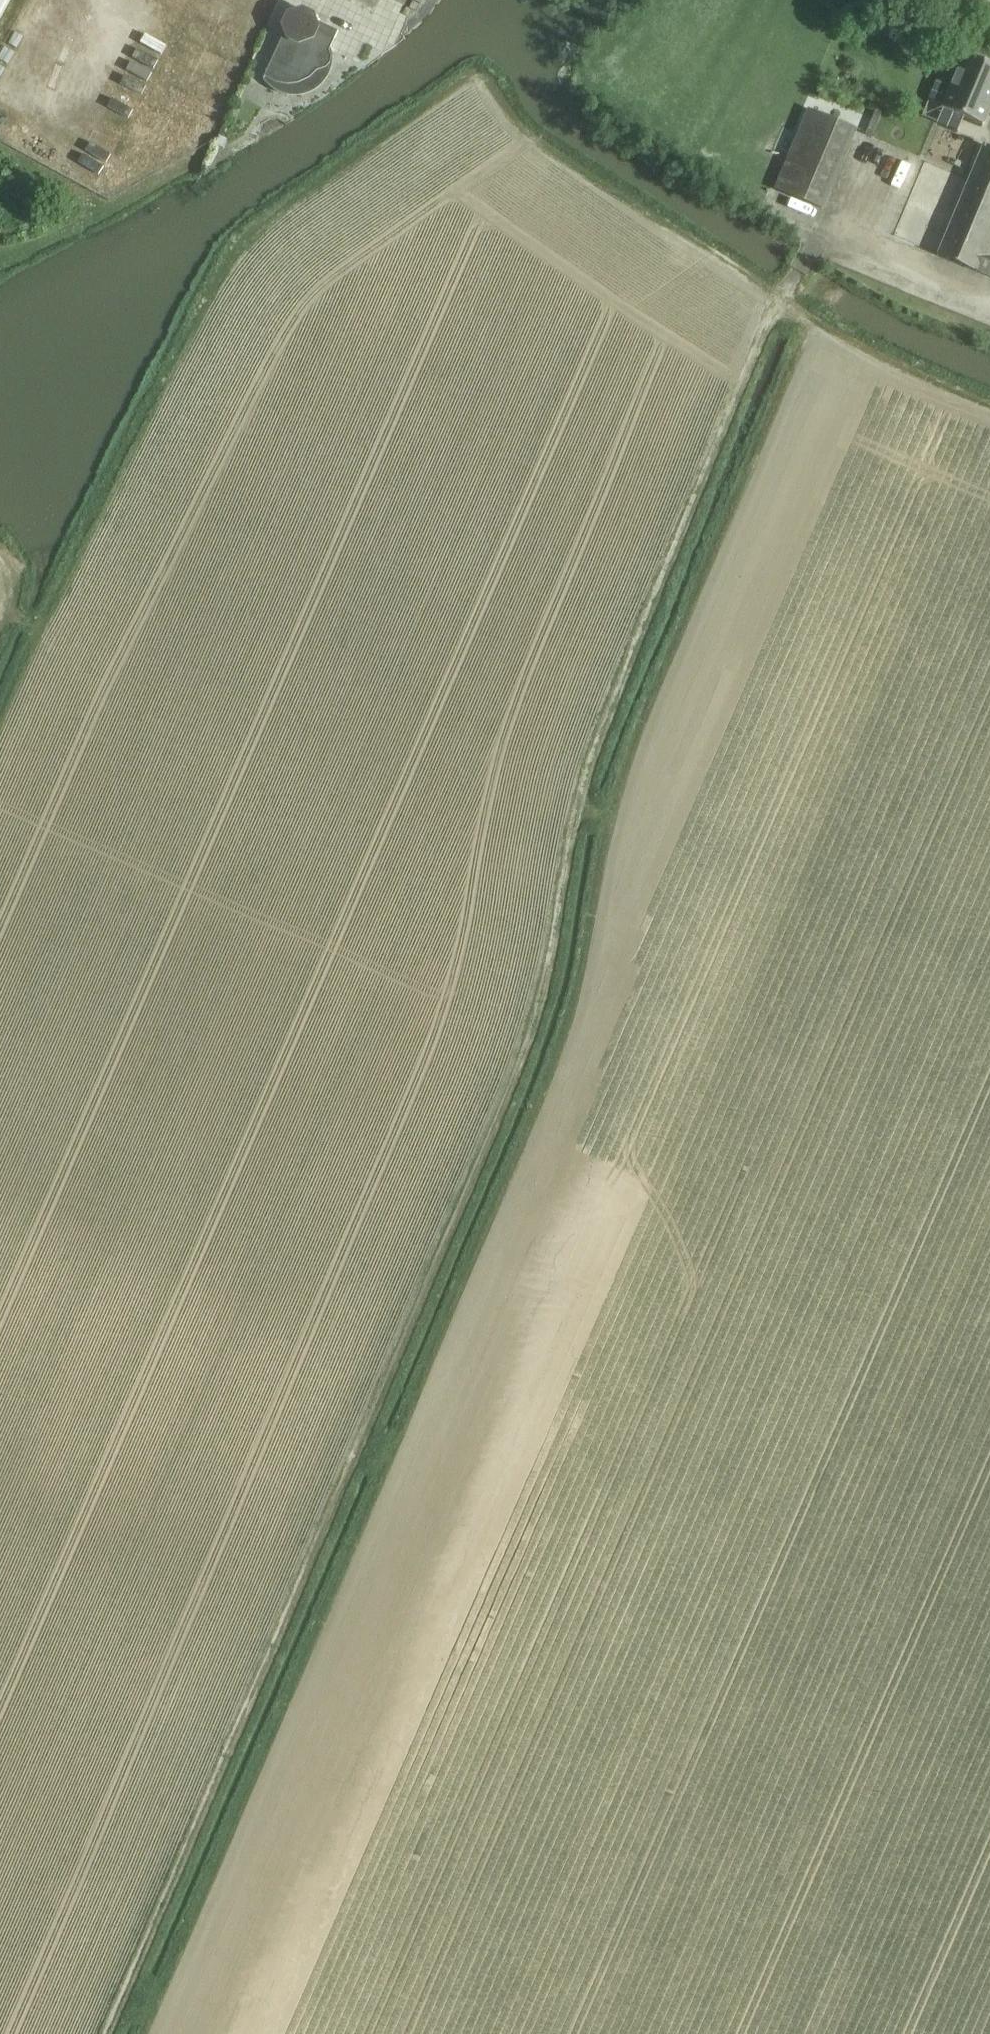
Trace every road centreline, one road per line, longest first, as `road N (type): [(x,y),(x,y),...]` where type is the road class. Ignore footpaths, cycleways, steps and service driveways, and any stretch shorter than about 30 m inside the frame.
road 1 (track): [(851,241),(820,243),(787,292),(606,732),(545,1007),(111,2033)]

